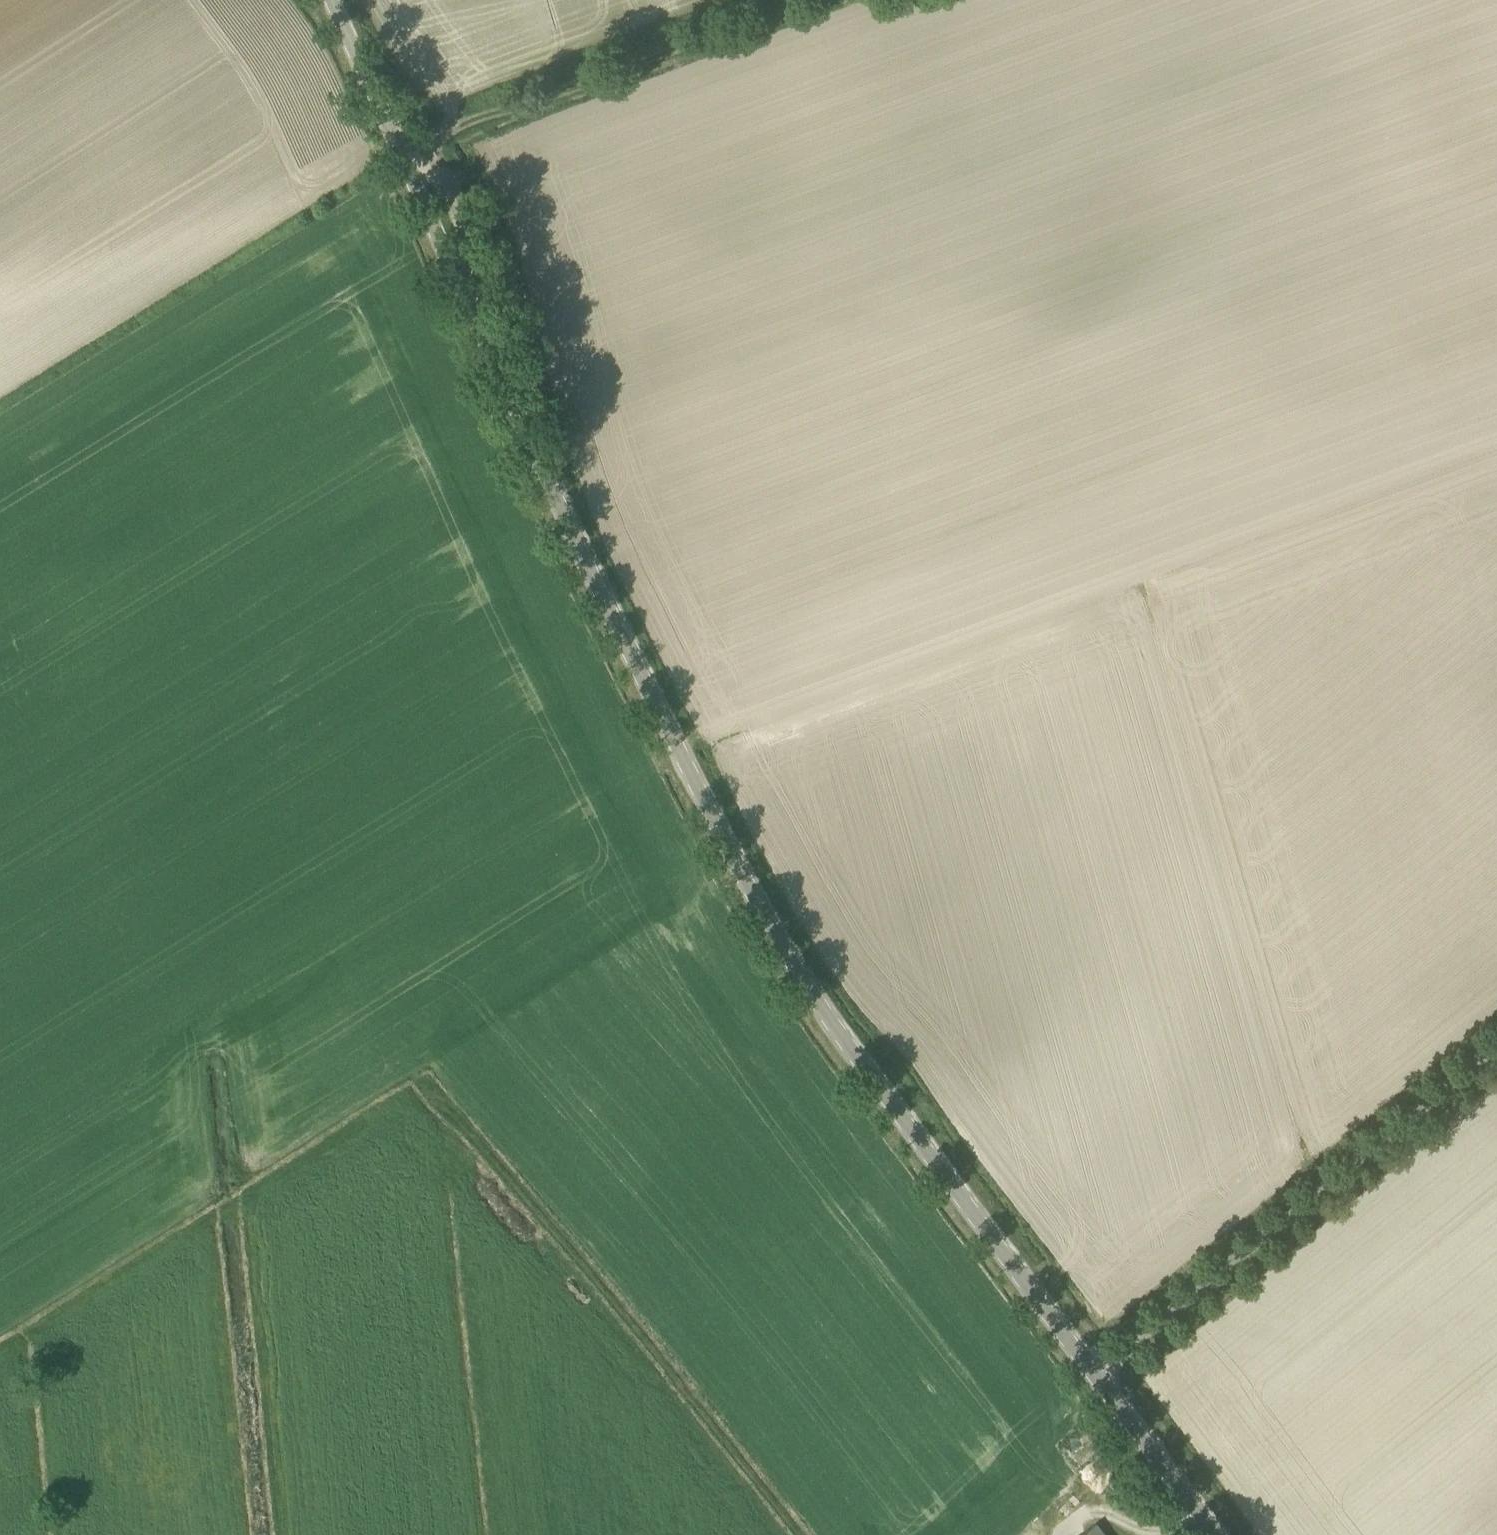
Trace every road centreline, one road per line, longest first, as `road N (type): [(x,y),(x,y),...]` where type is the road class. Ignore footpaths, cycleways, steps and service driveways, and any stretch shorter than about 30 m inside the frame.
road 1 (unclassified): [(1094,1372),(864,1066),(757,900),(568,537),(332,0)]
road 2 (unclassified): [(1094,1372),(1496,1049)]
road 3 (track): [(785,0),(436,132),(404,152)]
road 4 (unclassified): [(1215,1534),(1094,1372)]

